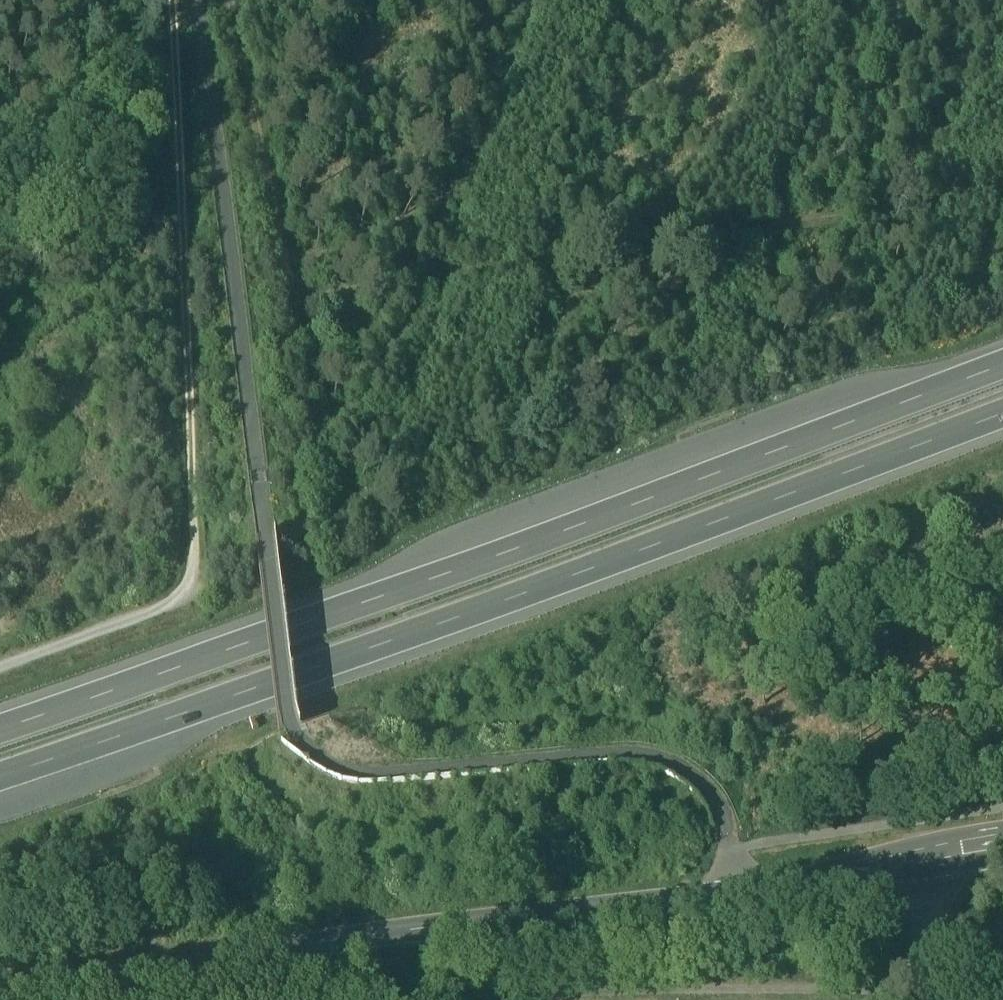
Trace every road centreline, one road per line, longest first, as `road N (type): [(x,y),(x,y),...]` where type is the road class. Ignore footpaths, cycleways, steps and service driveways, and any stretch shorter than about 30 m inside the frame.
road 1 (motorway): [(1002,367),(375,602),(0,731)]
road 2 (motorway): [(0,777),(236,700),(1002,414)]
road 3 (tertiary): [(0,989),(859,874),(1002,846)]
road 4 (track): [(1002,196),(340,298),(316,294),(285,265),(227,0)]
road 5 (track): [(171,0),(198,571),(183,599),(144,621),(0,668)]

